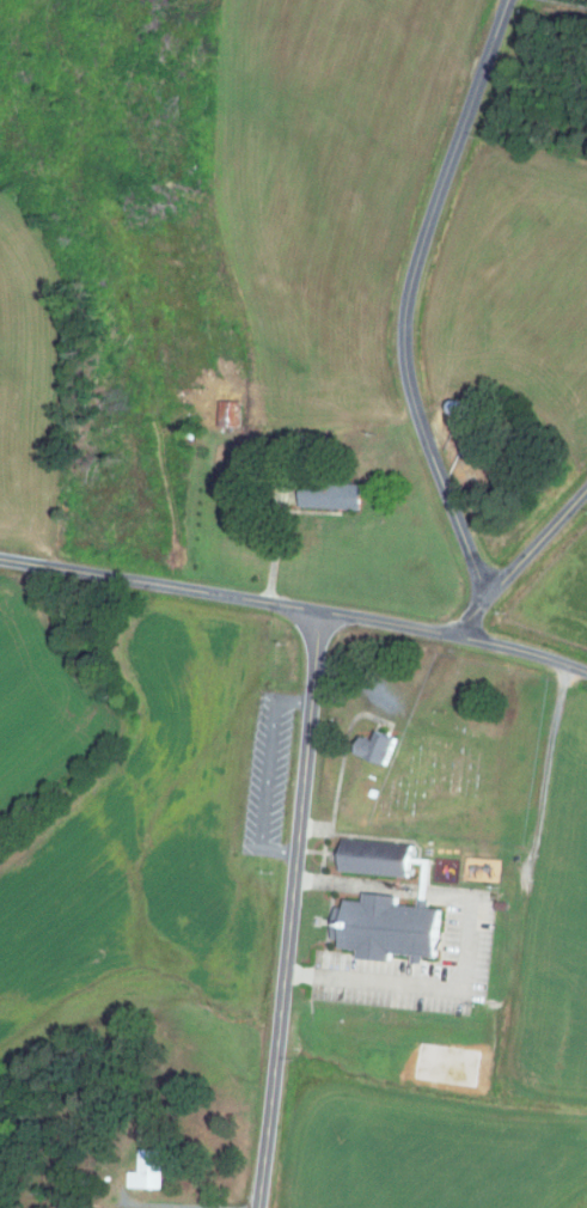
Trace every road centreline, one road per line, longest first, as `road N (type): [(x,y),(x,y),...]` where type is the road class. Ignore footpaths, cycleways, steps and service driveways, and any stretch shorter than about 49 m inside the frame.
road 1 (residential): [(493,591),(479,576),(422,427),(404,331),(428,225),(508,0)]
road 2 (residential): [(258,1207),(320,611)]
road 3 (residential): [(335,612),(0,562)]
road 4 (residential): [(586,671),(466,635),(335,612)]
road 5 (residential): [(466,635),(475,611),(586,490)]

